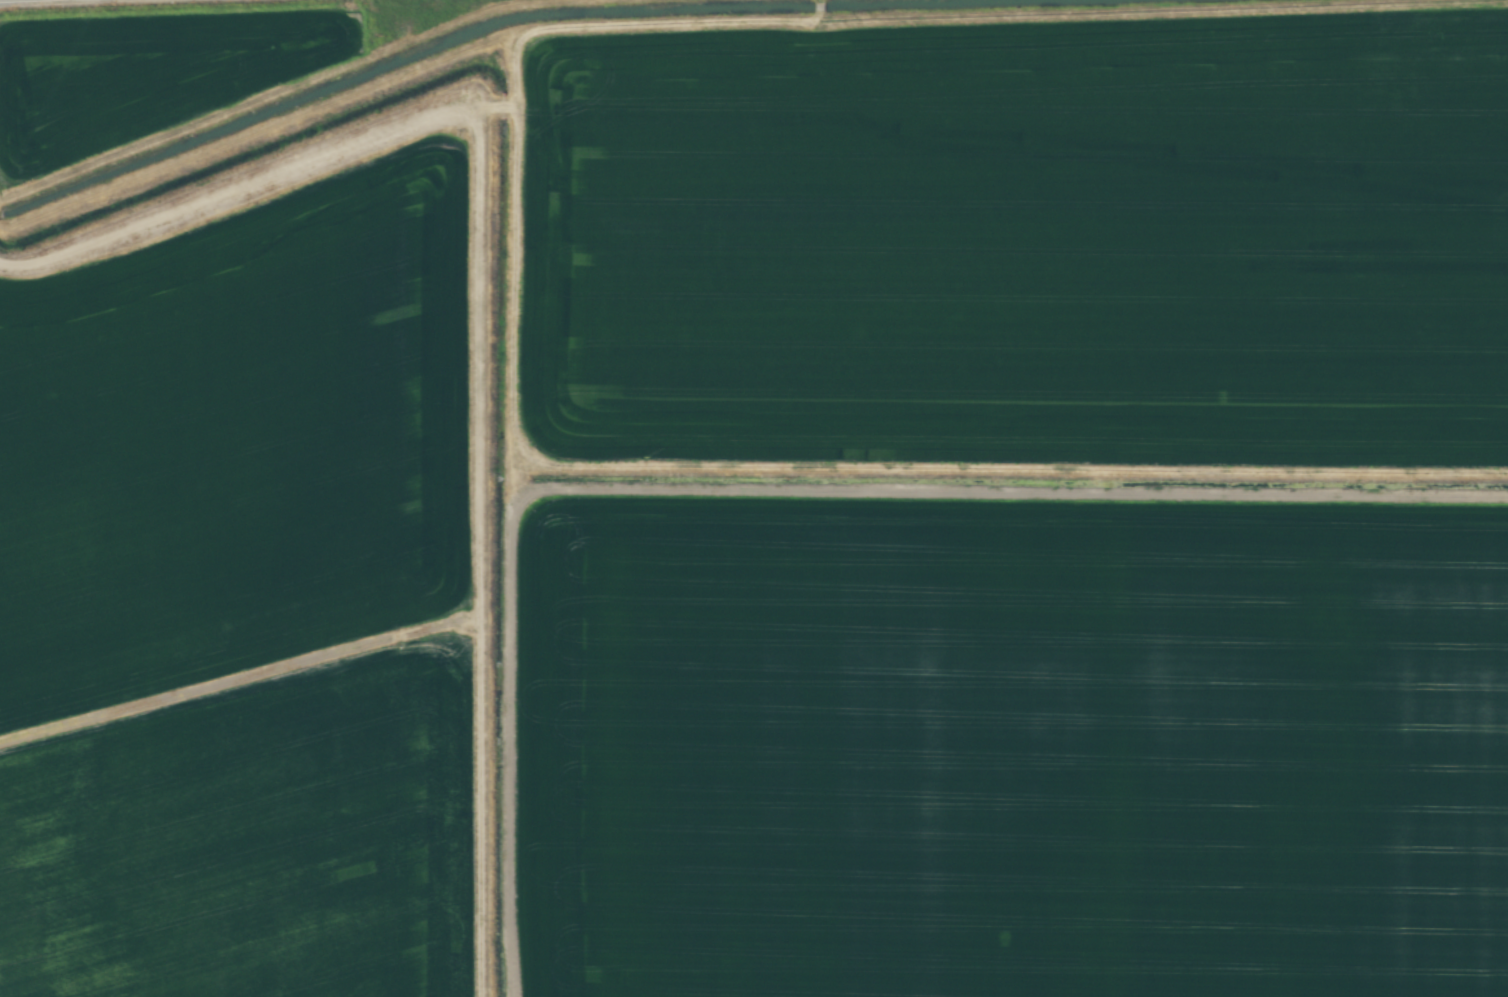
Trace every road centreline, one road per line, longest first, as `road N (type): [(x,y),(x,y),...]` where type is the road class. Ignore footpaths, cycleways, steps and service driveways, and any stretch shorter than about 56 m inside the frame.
road 1 (track): [(476,104),(480,996)]
road 2 (track): [(0,269),(84,249),(476,104)]

